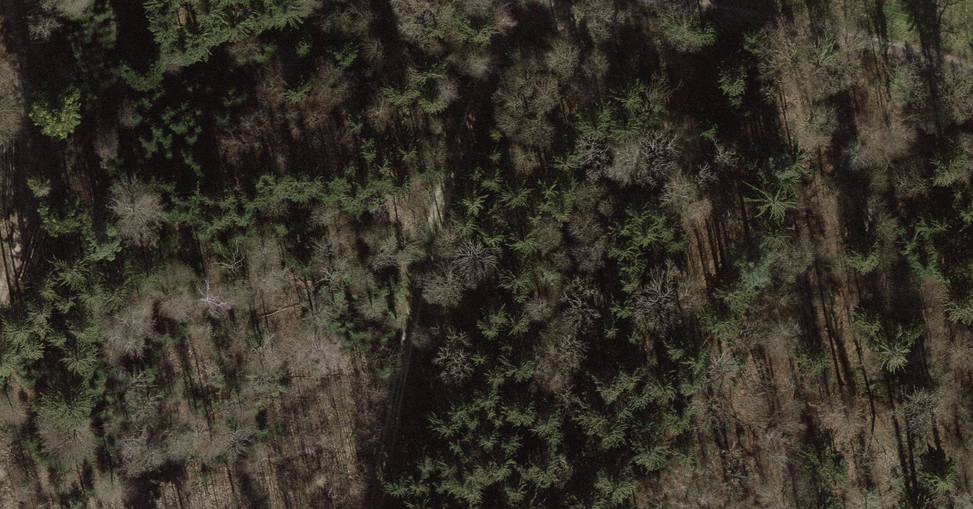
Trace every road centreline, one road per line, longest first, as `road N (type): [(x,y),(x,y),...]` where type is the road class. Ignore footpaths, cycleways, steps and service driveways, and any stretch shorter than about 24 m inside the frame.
road 1 (track): [(379,508),(432,237),(511,0)]
road 2 (track): [(36,217),(84,117),(163,62),(319,0)]
road 3 (track): [(671,0),(972,70)]
road 4 (track): [(2,0),(36,217)]

